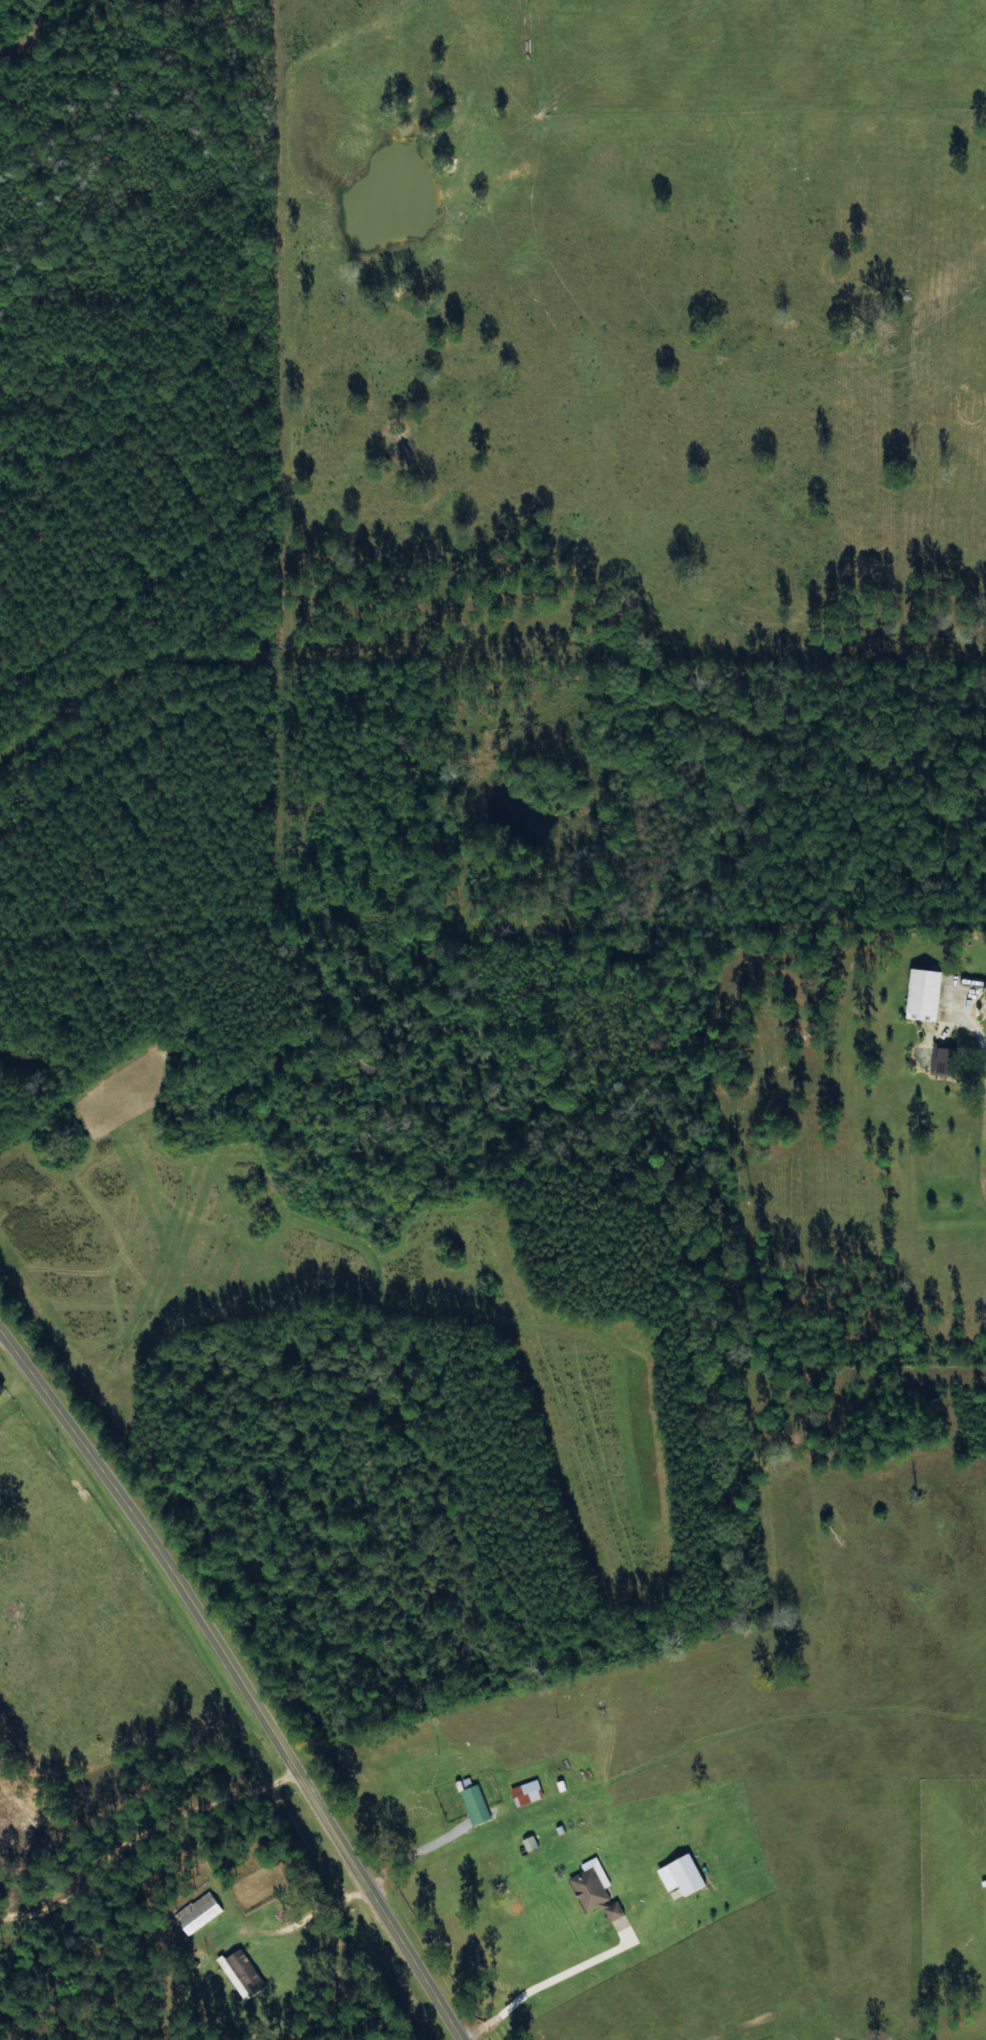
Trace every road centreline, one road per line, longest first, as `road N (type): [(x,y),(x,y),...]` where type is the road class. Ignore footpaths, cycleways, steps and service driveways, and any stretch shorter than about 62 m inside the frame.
road 1 (tertiary): [(0,1331),(210,1633),(460,2039)]

